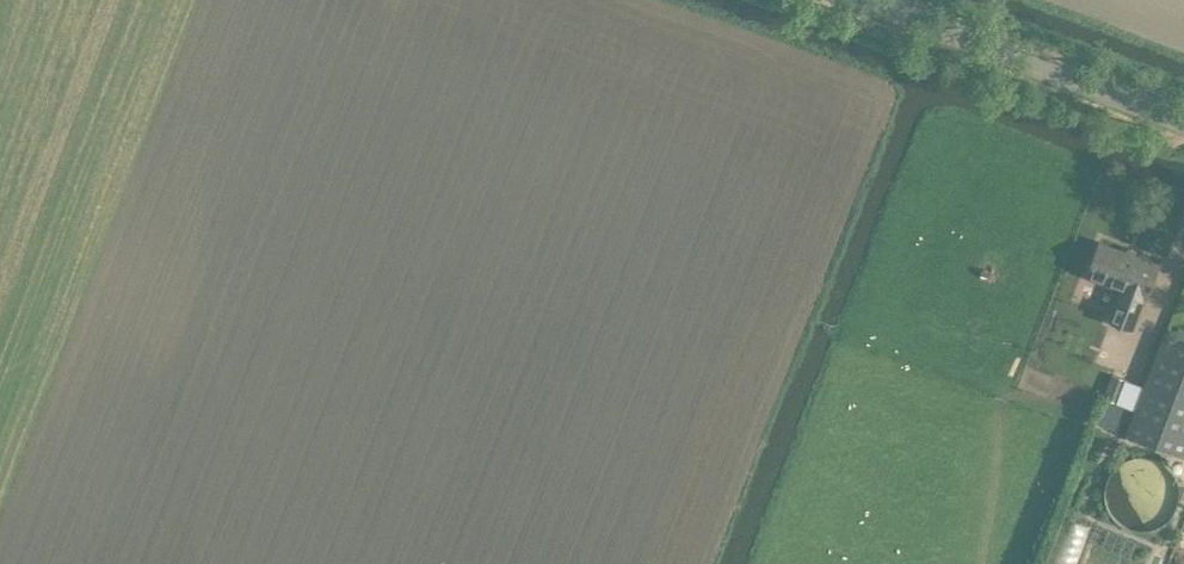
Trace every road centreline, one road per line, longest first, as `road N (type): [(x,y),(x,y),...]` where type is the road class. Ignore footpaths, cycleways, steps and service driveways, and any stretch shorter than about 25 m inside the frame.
road 1 (tertiary): [(1183,119),(871,0)]

